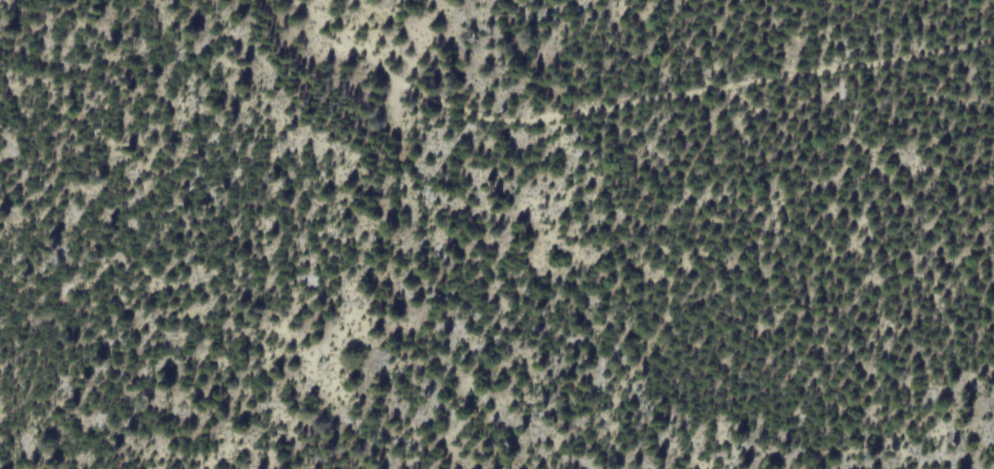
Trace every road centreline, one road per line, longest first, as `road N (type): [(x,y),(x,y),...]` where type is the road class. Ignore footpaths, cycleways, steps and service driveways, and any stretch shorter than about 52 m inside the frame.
road 1 (track): [(288,0),(431,102),(493,120),(562,116),(993,39)]

